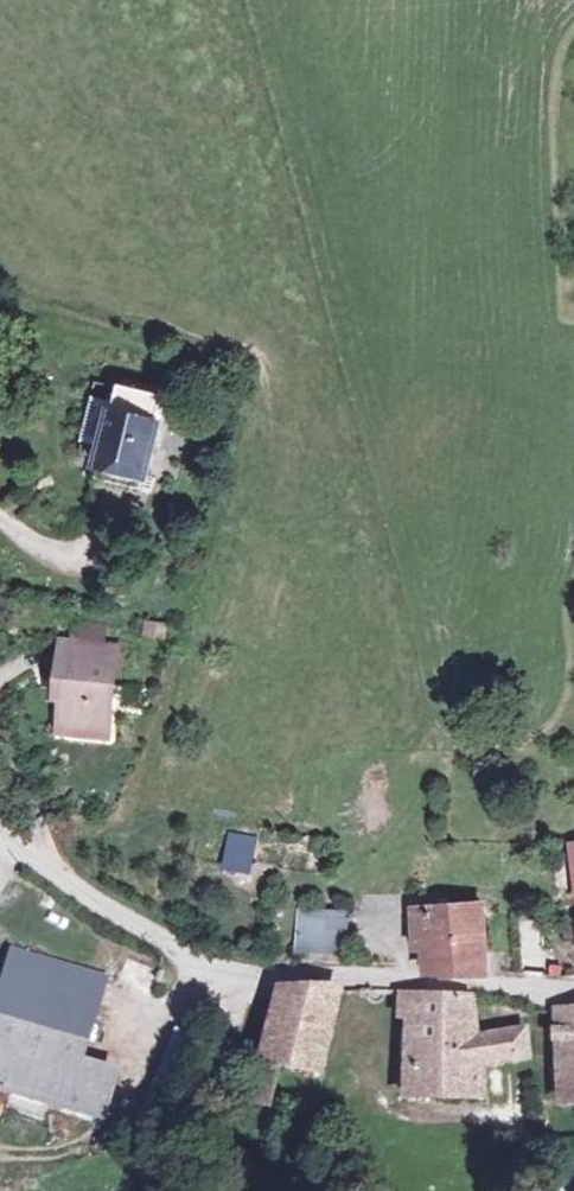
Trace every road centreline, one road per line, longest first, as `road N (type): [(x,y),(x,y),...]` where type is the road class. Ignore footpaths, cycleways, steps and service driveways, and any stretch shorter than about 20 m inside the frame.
road 1 (unclassified): [(573,990),(271,980),(208,968),(93,900),(0,824)]
road 2 (track): [(153,1190),(208,968)]
road 3 (track): [(127,503),(110,532),(72,554),(44,550),(0,516)]

